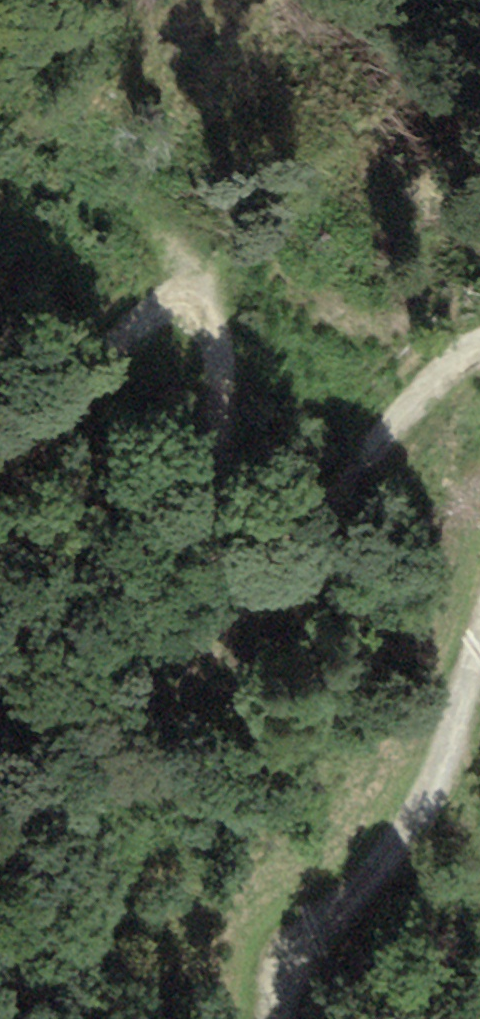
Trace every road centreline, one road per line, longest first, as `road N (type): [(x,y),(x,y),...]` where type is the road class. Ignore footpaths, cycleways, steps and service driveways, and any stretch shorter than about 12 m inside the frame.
road 1 (track): [(0,454),(154,299),(189,281),(205,293),(220,324),(219,560),(230,580),(249,586),(273,572),(332,493),(443,374),(479,348)]
road 2 (track): [(479,663),(447,759),(402,841),(292,952),(274,986),(271,1018)]

